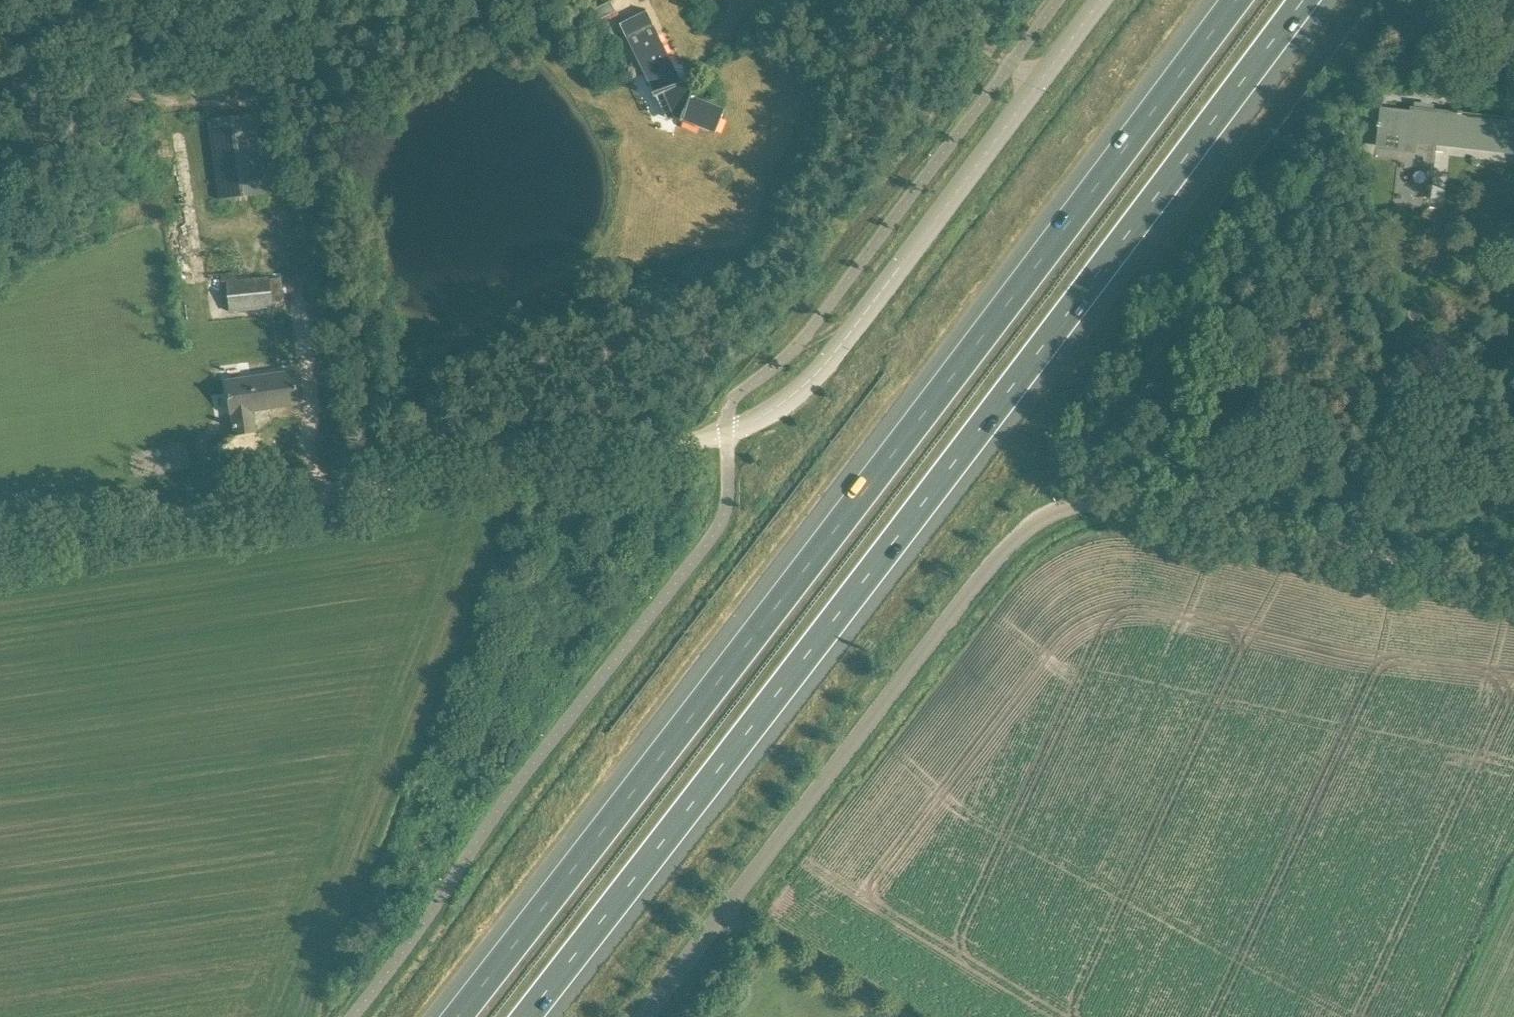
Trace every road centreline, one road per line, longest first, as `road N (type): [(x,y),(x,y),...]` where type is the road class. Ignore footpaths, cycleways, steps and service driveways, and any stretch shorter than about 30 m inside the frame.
road 1 (motorway): [(1234,0),(454,1016)]
road 2 (motorway): [(532,1016),(1307,0)]
road 3 (unclassified): [(655,1016),(999,557),(1047,515)]
road 4 (unclassified): [(670,449),(770,411),(816,375),(1101,0)]
road 5 (track): [(1047,515),(1106,508),(1513,575)]
road 6 (unclassified): [(0,543),(385,491)]
road 7 (track): [(385,491),(670,449)]

